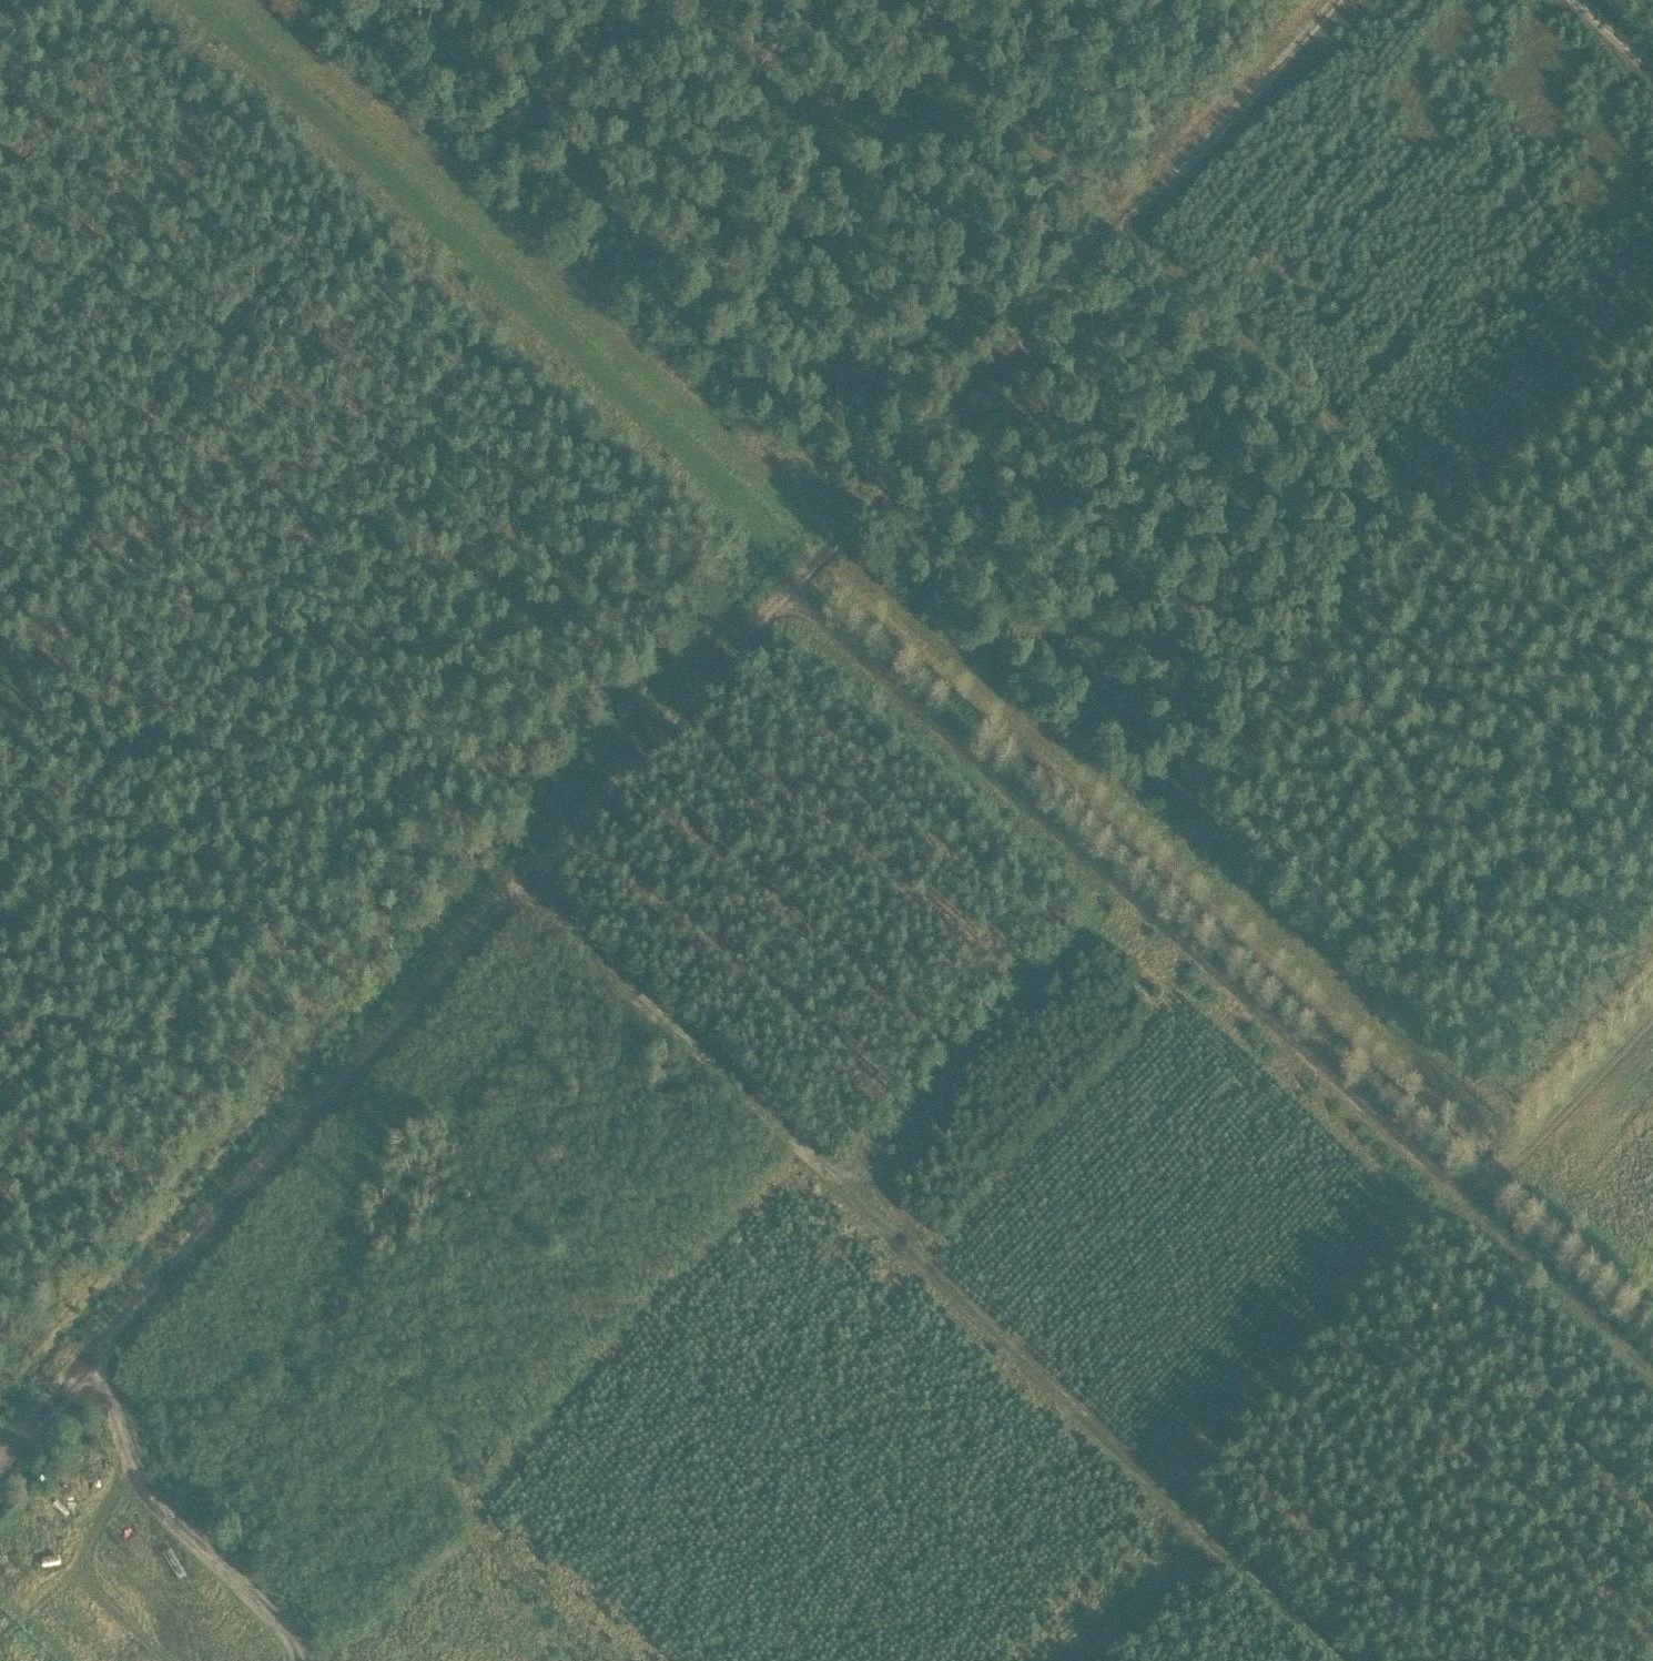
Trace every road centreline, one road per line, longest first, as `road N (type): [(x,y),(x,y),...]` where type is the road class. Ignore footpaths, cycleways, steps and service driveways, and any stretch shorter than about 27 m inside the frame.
road 1 (track): [(0,1451),(1333,0)]
road 2 (track): [(1652,1373),(787,594)]
road 3 (track): [(1465,1205),(1652,1014)]

